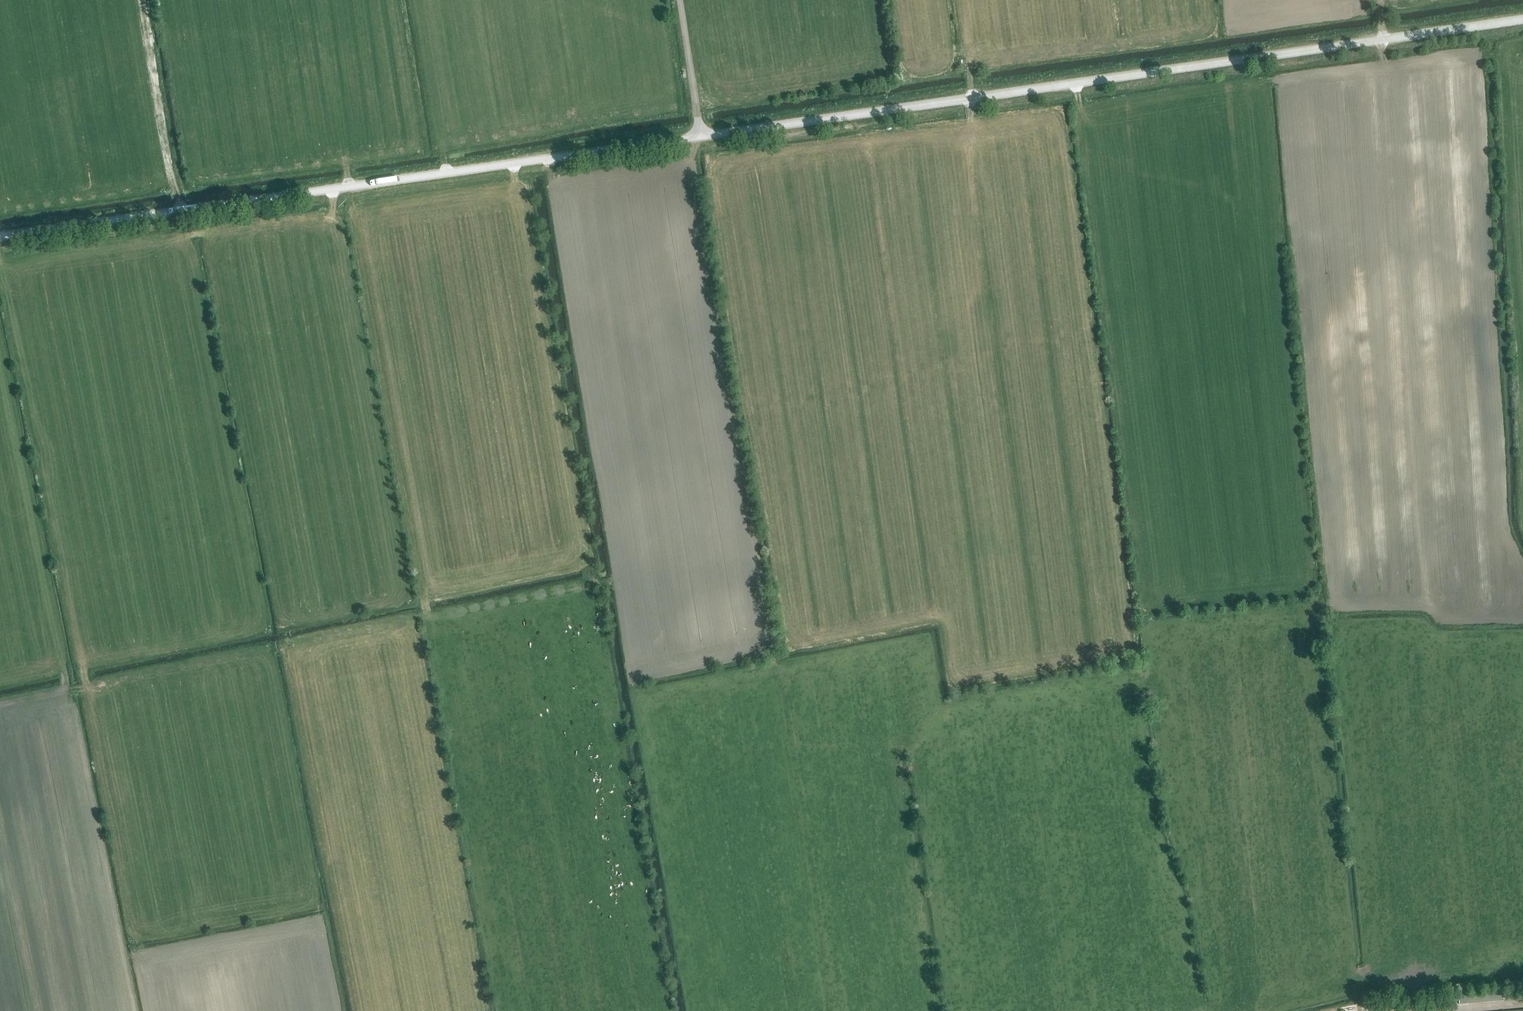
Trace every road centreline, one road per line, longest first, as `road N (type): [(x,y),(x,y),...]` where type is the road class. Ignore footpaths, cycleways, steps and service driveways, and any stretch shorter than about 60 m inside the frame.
road 1 (unclassified): [(0,236),(1522,20)]

